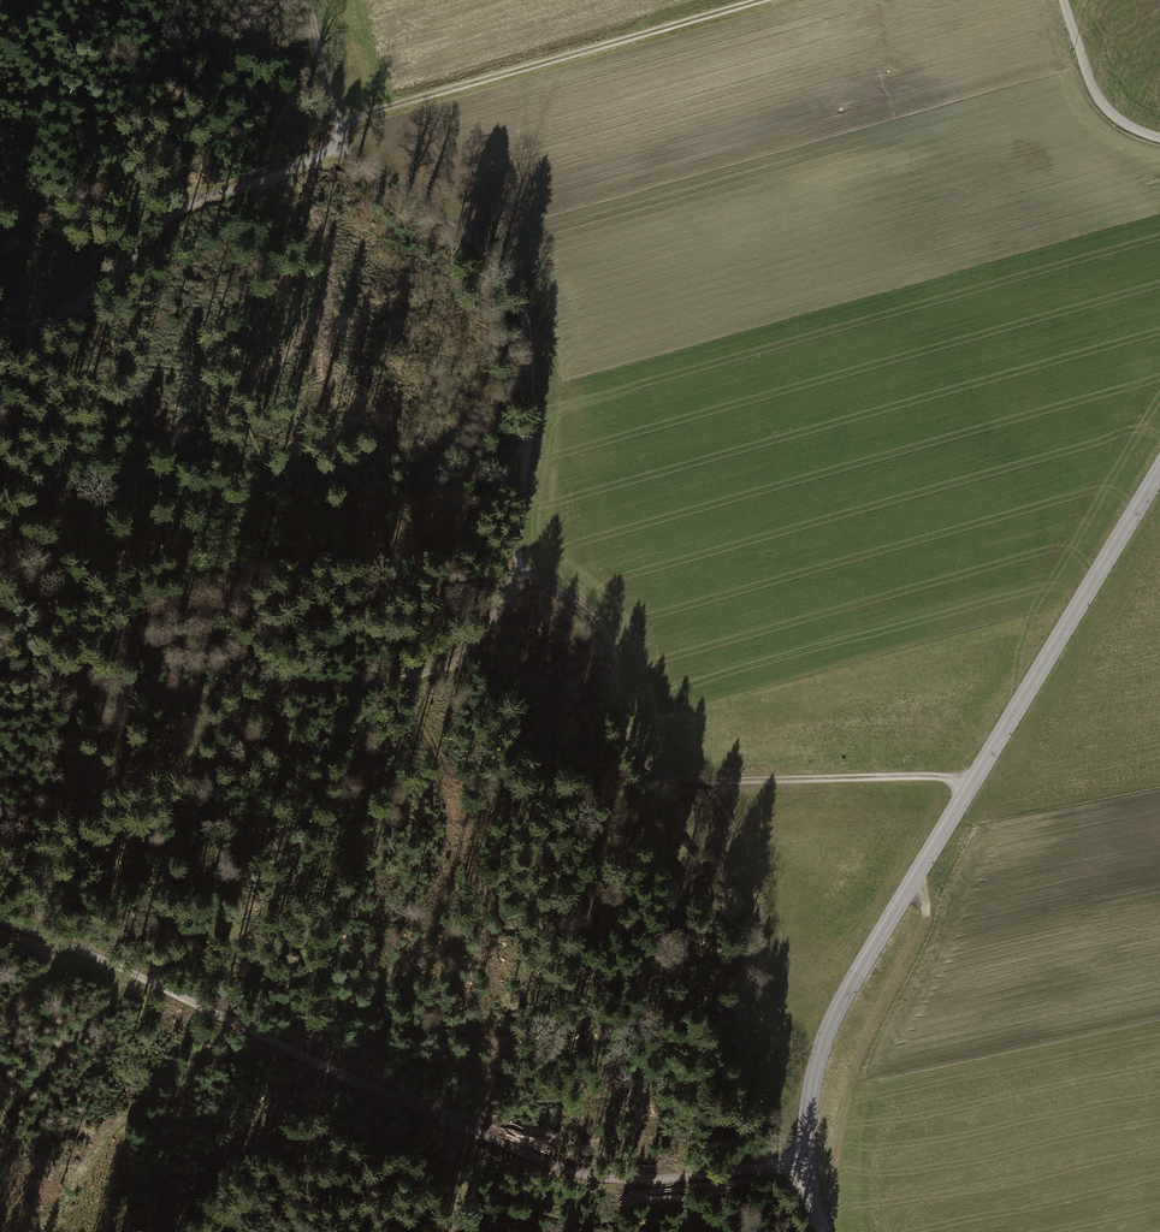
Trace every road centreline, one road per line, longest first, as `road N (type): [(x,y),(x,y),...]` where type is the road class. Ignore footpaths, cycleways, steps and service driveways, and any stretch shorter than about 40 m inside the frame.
road 1 (track): [(971,785),(942,776),(683,781),(643,764),(628,741),(608,638),(563,593),(524,574),(518,557),(532,348),(513,266),(435,210),(357,169),(342,154),(338,131)]
road 2 (track): [(808,1162),(548,1190),(211,1011),(0,914)]
road 3 (tertiary): [(821,1231),(807,1125),(830,1026),(1159,470)]
road 4 (track): [(302,0),(318,98),(338,131),(361,113),(761,0)]
road 5 (track): [(0,668),(119,684),(369,681),(444,661),(479,633),(524,574)]
road 6 (track): [(0,320),(49,321),(86,297),(175,211),(315,155),(338,131)]
road 7 (track): [(917,873),(924,925),(849,1091),(823,1231)]
road 8 (track): [(1159,137),(1122,120),(1100,97),(1065,0)]

